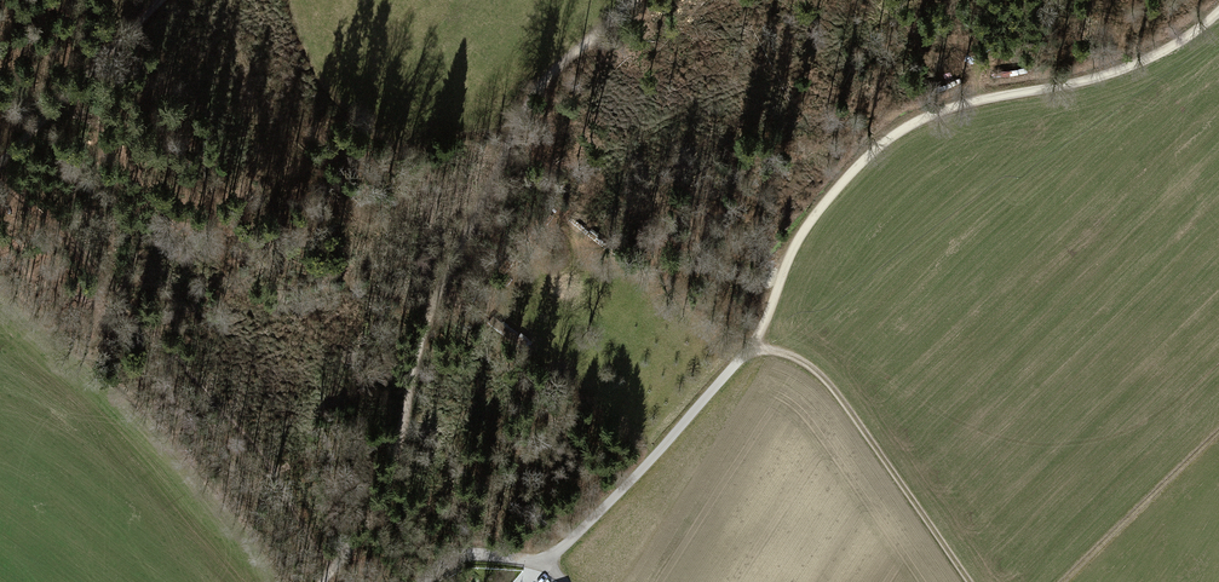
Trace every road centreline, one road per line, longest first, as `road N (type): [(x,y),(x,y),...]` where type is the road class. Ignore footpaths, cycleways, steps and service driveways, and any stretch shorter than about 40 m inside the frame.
road 1 (track): [(426,581),(445,560),(547,558),(617,494),(750,346),(804,226),(884,137),(969,100),(1103,74),(1218,5)]
road 2 (track): [(317,581),(371,520),(415,425),(415,337),(464,233),(529,120),(630,0)]
road 3 (track): [(750,346),(781,349),(830,381),(970,581)]
road 4 (track): [(0,159),(151,0)]
road 5 (track): [(1063,581),(1218,433)]

